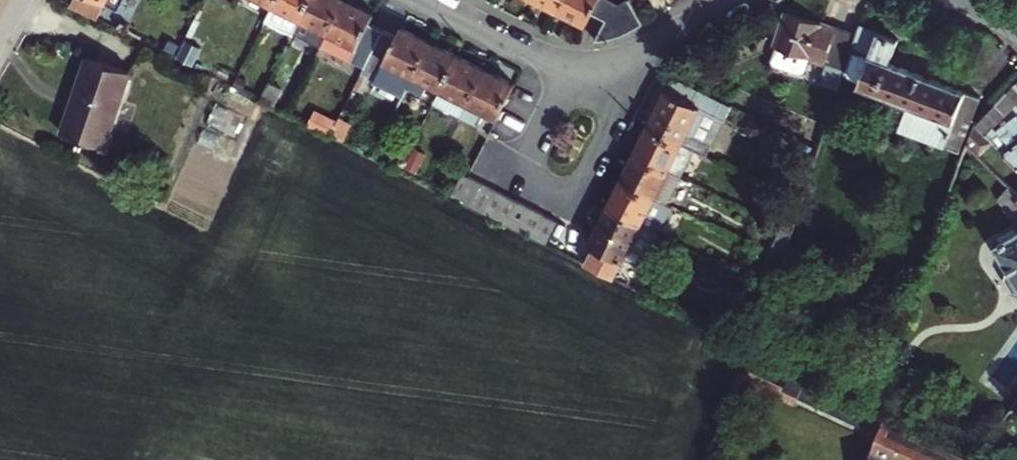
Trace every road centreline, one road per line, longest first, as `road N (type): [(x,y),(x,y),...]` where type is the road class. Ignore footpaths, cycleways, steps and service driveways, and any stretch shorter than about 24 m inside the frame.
road 1 (residential): [(427,0),(568,63),(624,53),(729,0)]

